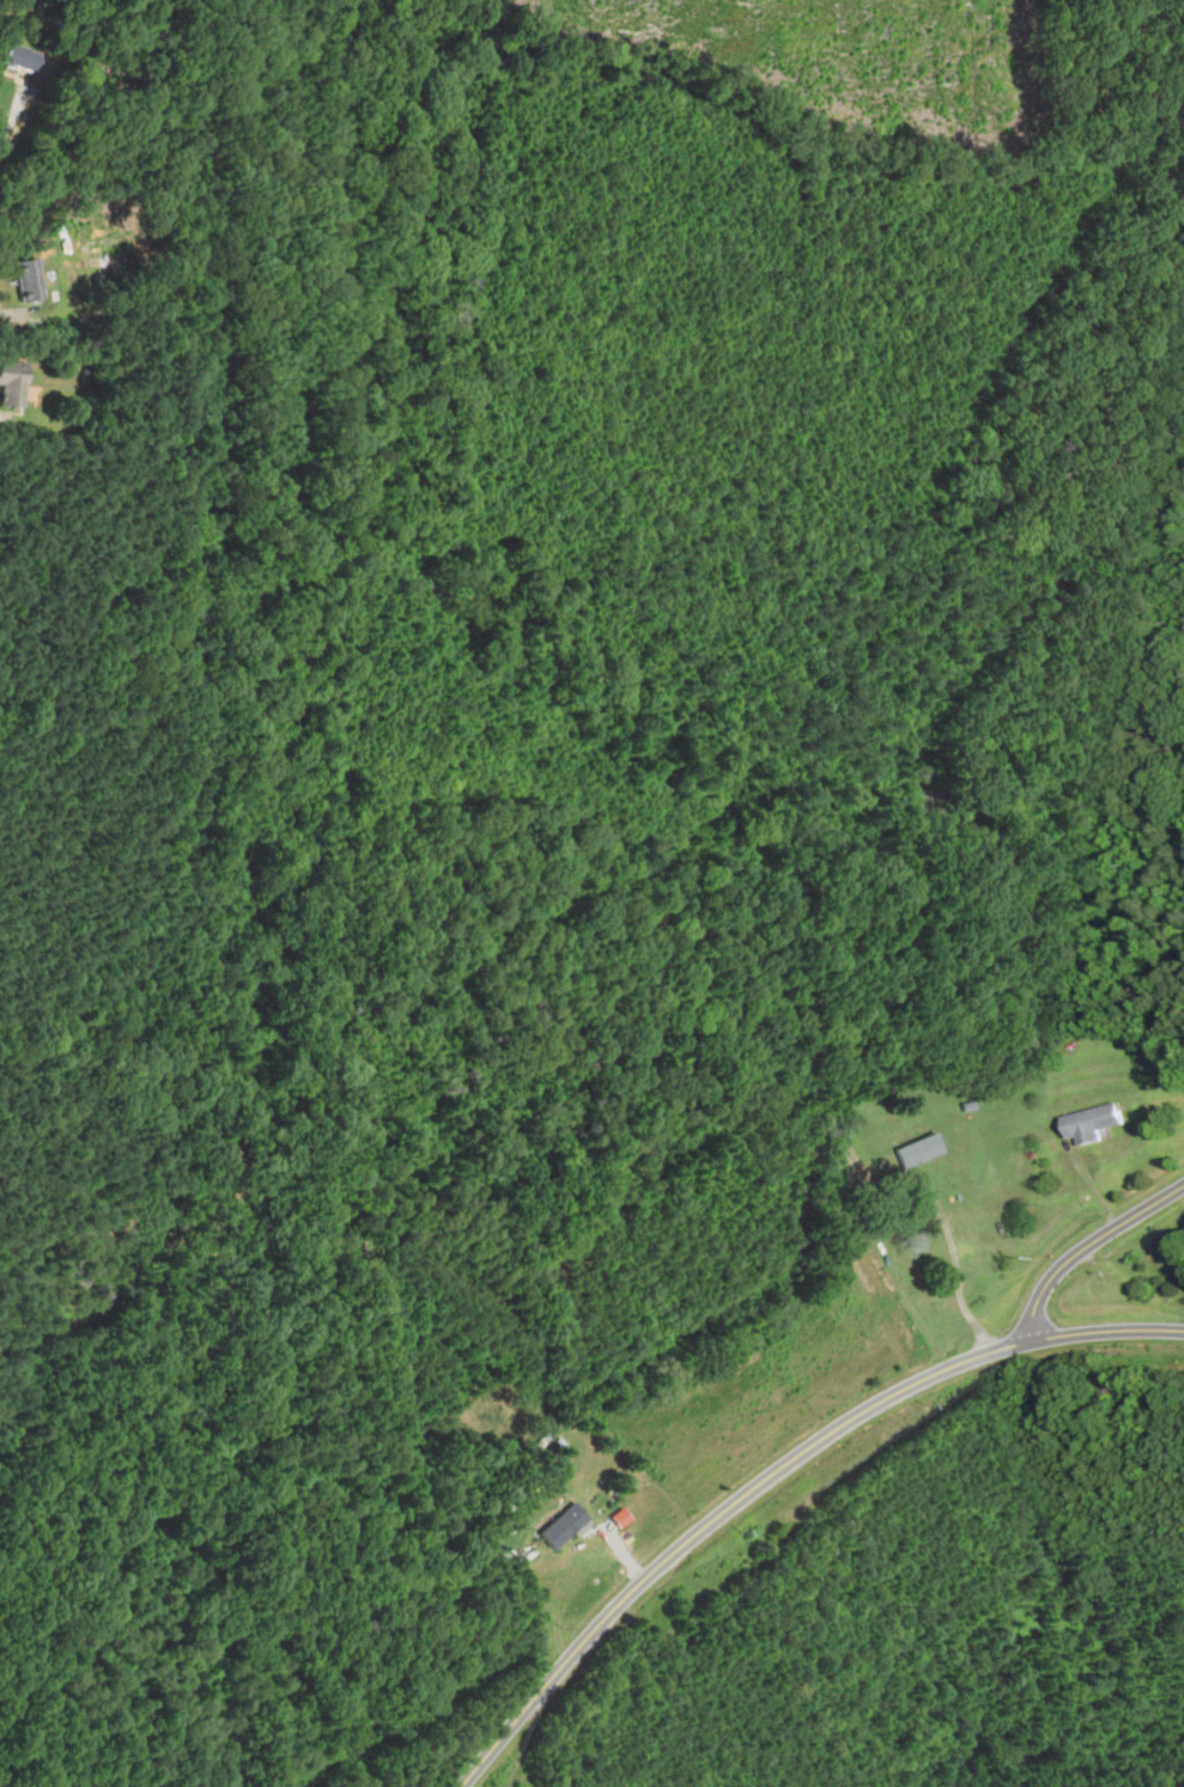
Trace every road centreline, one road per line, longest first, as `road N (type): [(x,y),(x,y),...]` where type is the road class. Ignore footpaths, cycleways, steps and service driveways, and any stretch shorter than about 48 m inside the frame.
road 1 (residential): [(1183,1329),(1080,1332),(998,1348),(880,1399),(646,1575),(459,1786)]
road 2 (residential): [(1033,1341),(1039,1295),(1062,1265),(1183,1184)]

